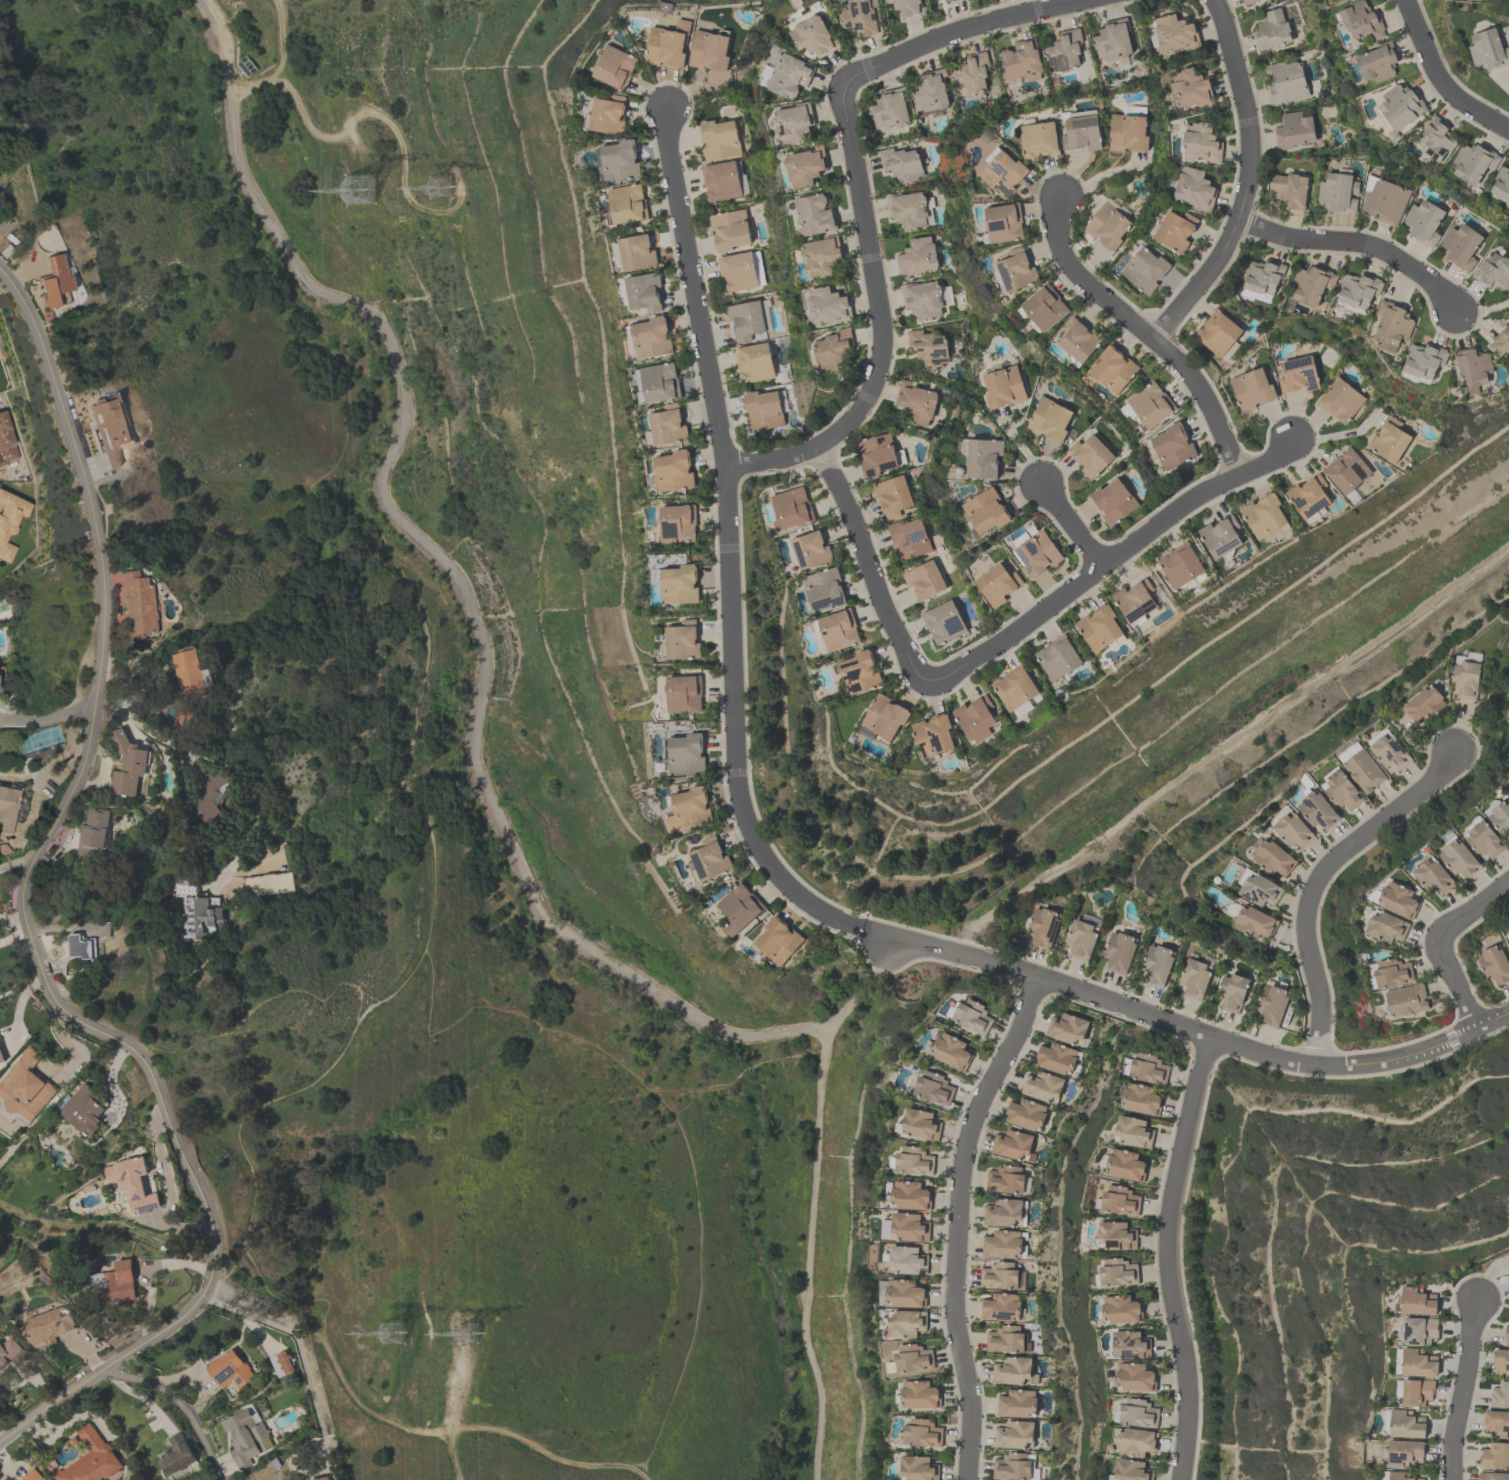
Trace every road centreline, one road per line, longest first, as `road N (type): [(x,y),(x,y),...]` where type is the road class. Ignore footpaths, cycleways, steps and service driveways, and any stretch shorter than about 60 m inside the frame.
road 1 (residential): [(0,270),(29,316),(85,488),(103,593),(84,758),(26,872),(22,910),(58,1006),(146,1063),(207,1210),(213,1269)]
road 2 (residential): [(668,106),(664,151),(689,312),(727,468),(739,796),(771,868),(837,919)]
road 3 (track): [(1508,545),(940,955)]
road 4 (residential): [(1508,1011),(1407,1057),(1283,1062),(891,941)]
road 5 (residential): [(1039,983),(961,1167),(953,1296),(970,1408),(967,1479)]
road 6 (residential): [(847,80),(883,346),(877,383),(865,410),(821,447),(727,468)]
road 7 (residential): [(1212,1042),(1171,1230),(1172,1301),(1190,1365),(1184,1479)]
road 8 (residential): [(927,688),(1288,445)]
road 9 (residential): [(1323,1066),(1321,1010),(1304,939),(1323,866),(1450,767),(1457,752)]
road 10 (residential): [(1160,339),(1224,263),(1258,188),(1256,128),(1215,0)]
road 11 (residential): [(215,891),(261,809),(264,784),(150,735),(141,726),(137,692),(113,665),(99,663)]
road 12 (track): [(454,157),(461,192),(445,216),(417,212),(405,189),(403,137),(381,116),(356,119),(339,134),(314,130),(279,82)]
road 13 (residential): [(0,1440),(174,1322),(201,1296),(213,1269)]
road 14 (residential): [(1100,0),(983,26),(847,80)]
road 15 (residential): [(821,447),(927,688)]
road 16 (residential): [(1248,217),(1298,240),(1375,247),(1457,313)]
road 17 (residential): [(1481,1024),(1434,944),(1508,884)]
road 18 (residential): [(1160,339),(1063,255),(1057,202)]
road 19 (residential): [(1449,1479),(1475,1303)]
road 20 (residential): [(223,1479),(172,1398),(99,1370)]
road 21 (residential): [(1407,0),(1442,83),(1508,131)]
road 22 (residential): [(1242,479),(1213,397),(1160,339)]
road 23 (track): [(230,99),(279,82),(282,0)]

